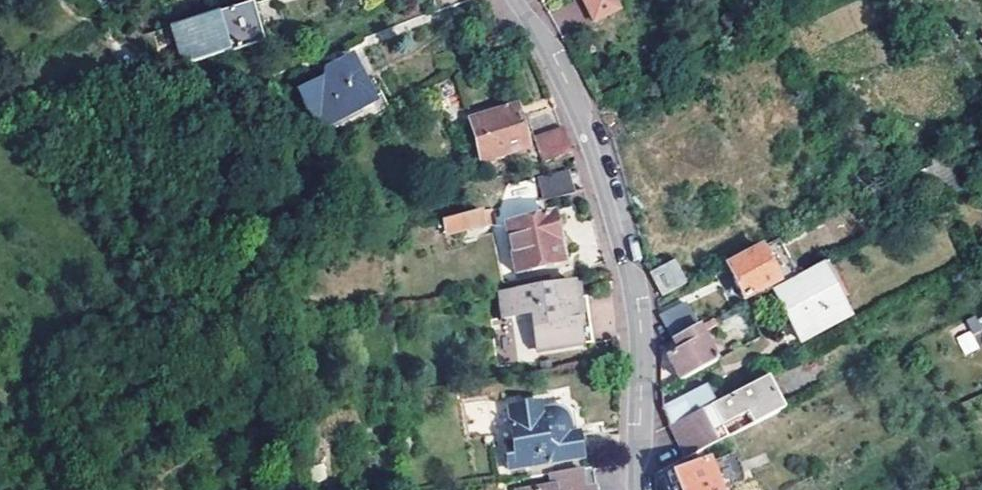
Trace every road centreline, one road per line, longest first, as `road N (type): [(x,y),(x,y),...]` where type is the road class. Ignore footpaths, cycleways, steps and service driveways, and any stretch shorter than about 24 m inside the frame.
road 1 (residential): [(634,489),(637,300),(572,96),(515,0)]

